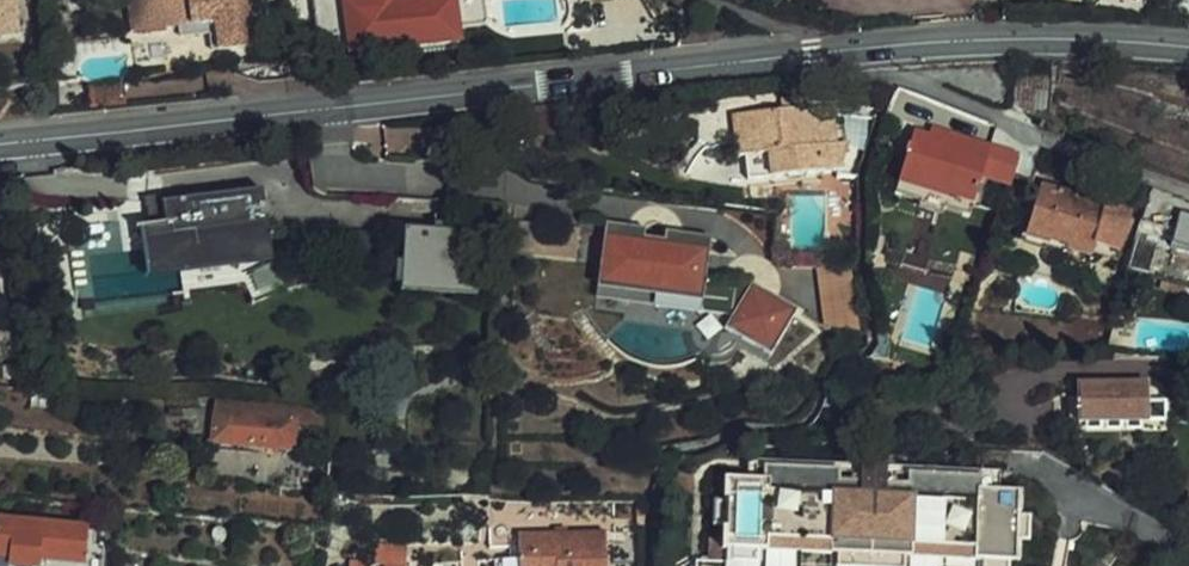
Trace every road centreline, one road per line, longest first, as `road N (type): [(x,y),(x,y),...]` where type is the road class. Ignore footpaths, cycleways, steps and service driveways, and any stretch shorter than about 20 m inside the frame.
road 1 (tertiary): [(0,144),(794,57)]
road 2 (residential): [(861,51),(868,71),(1188,198)]
road 3 (tertiary): [(861,51),(1014,40),(1188,47)]

